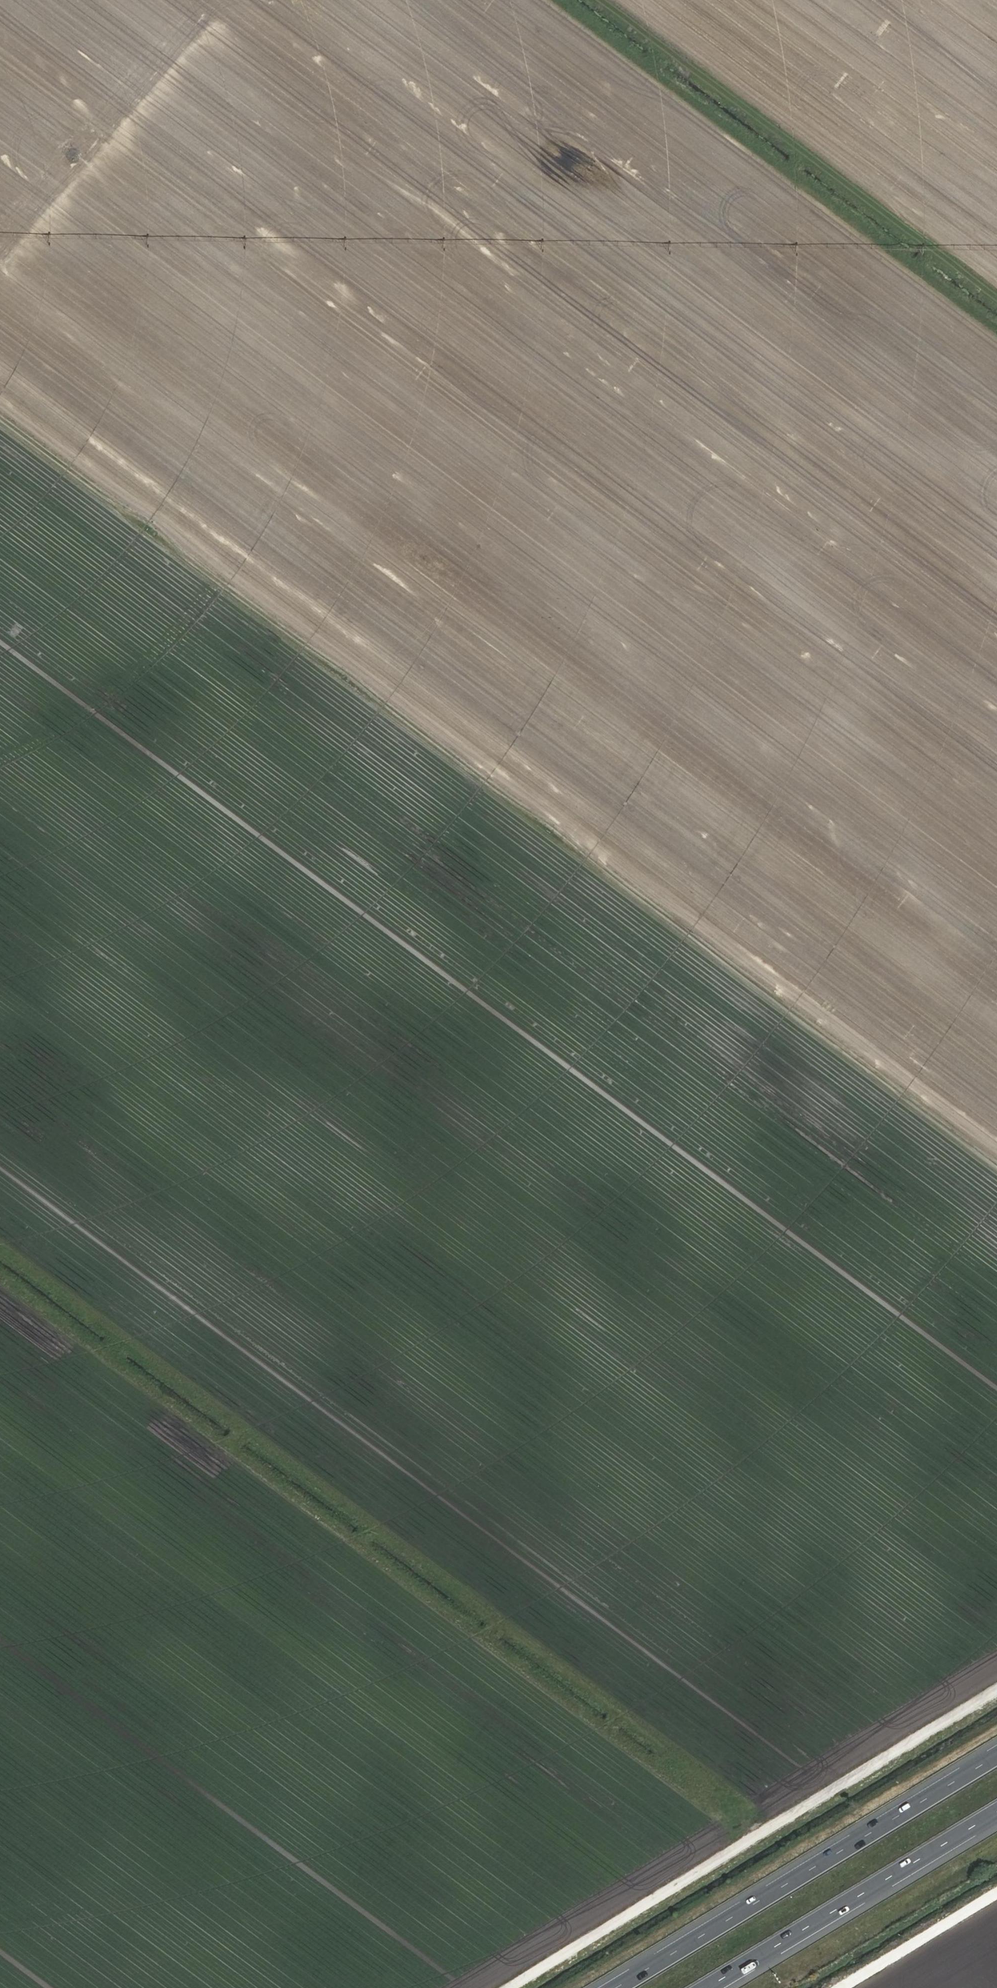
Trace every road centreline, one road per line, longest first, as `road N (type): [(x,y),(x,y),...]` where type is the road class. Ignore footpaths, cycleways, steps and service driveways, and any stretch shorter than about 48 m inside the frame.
road 1 (track): [(996,1696),(511,1987)]
road 2 (motorway): [(996,1756),(615,1987)]
road 3 (motorway): [(708,1987),(996,1814)]
road 4 (track): [(844,1987),(996,1896)]

